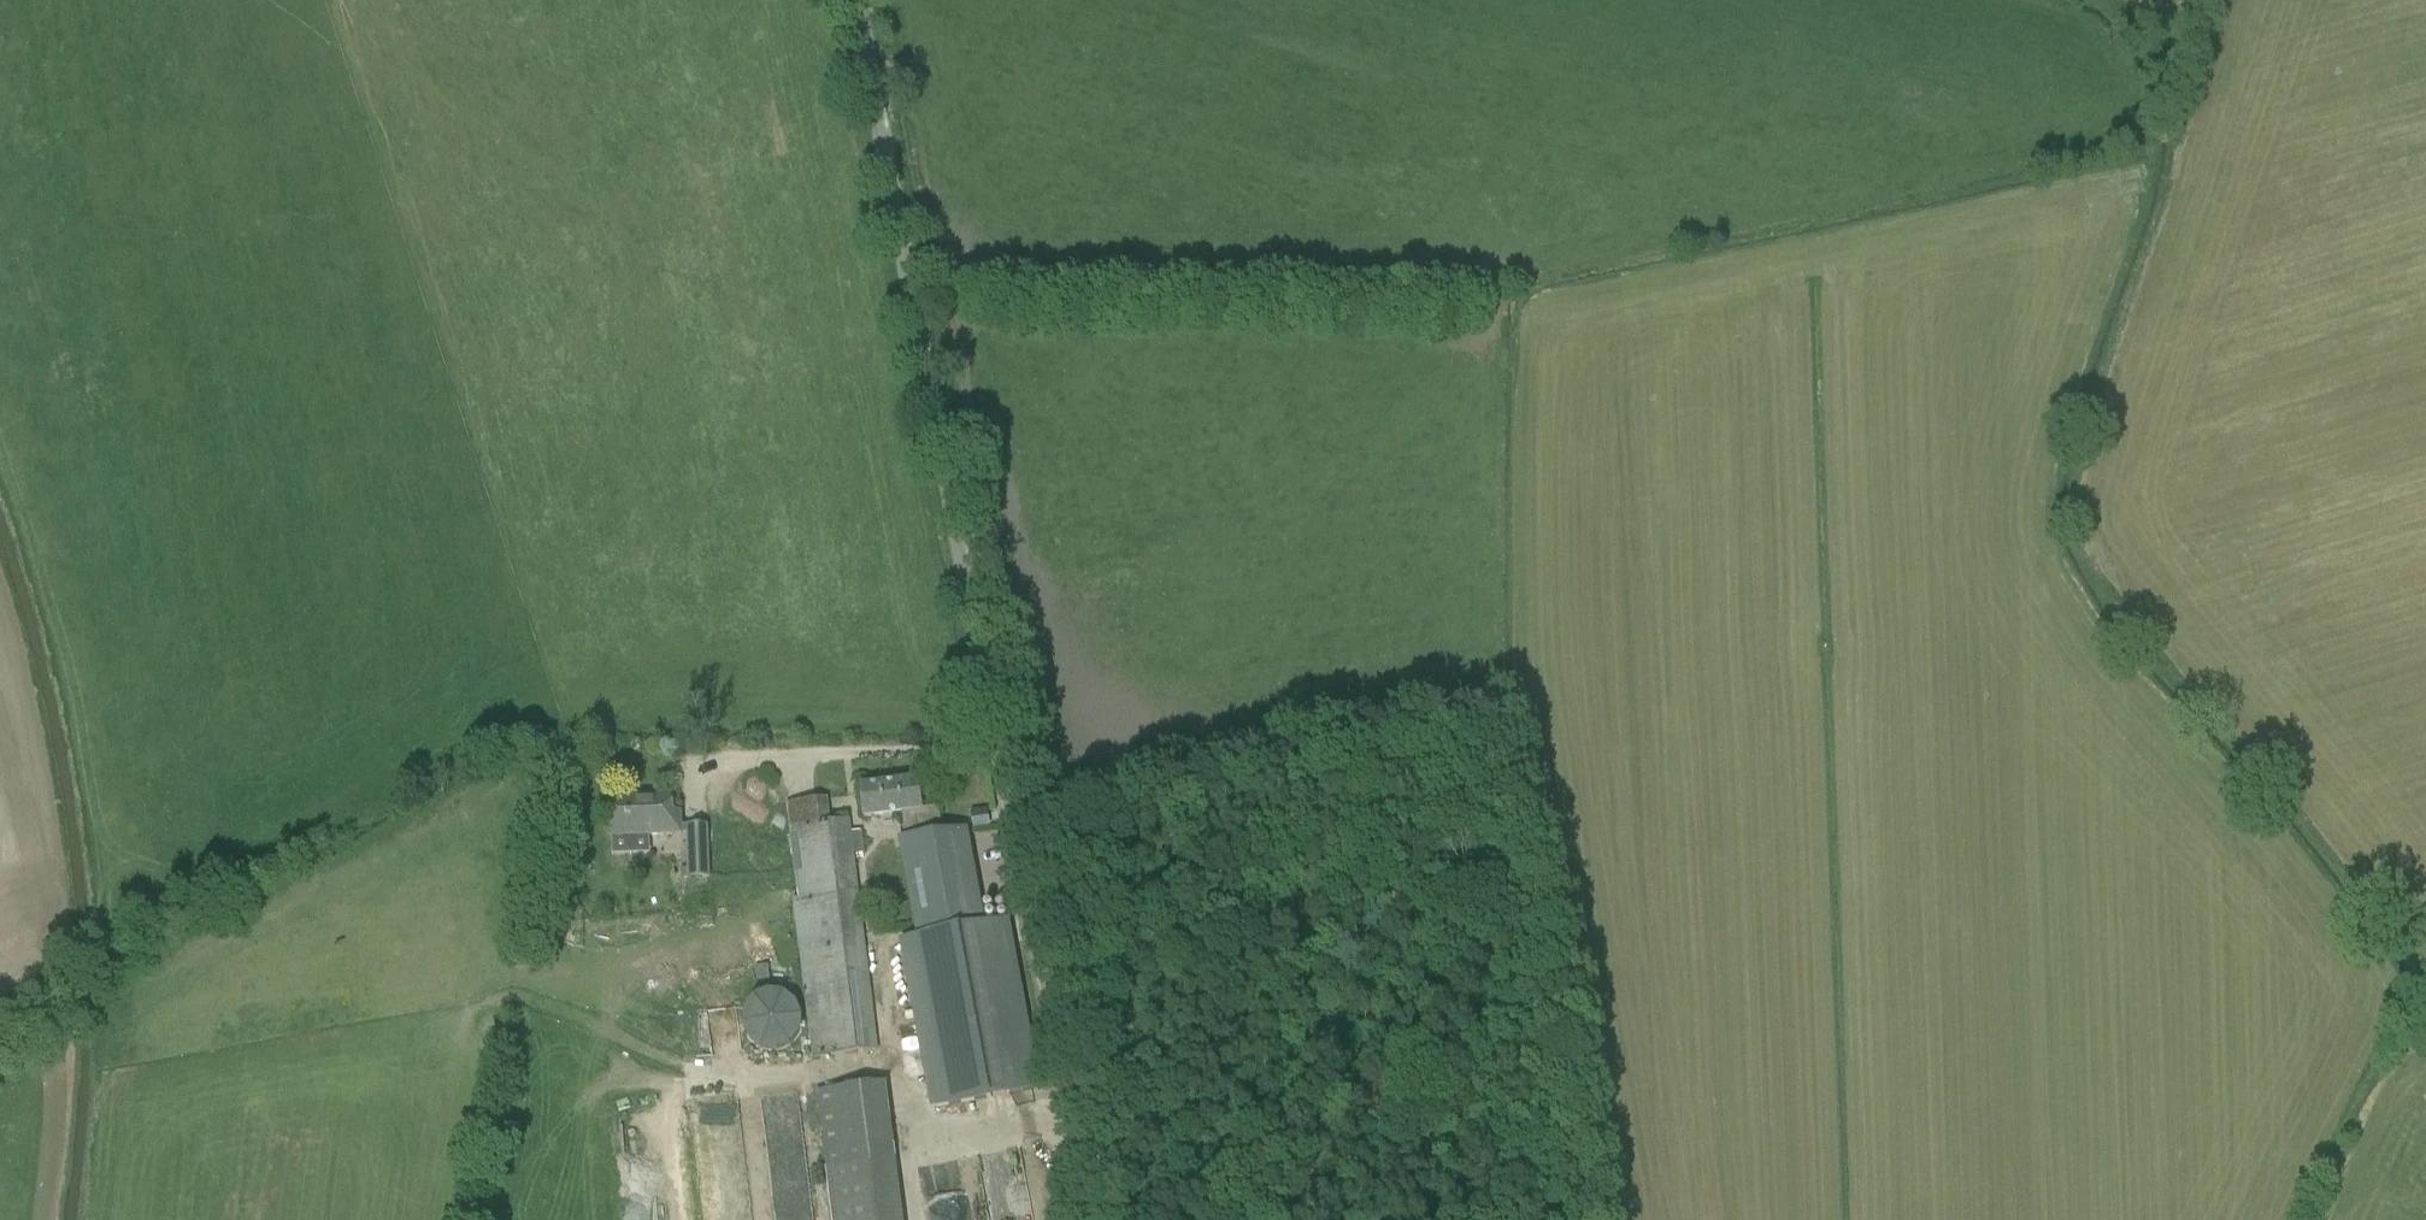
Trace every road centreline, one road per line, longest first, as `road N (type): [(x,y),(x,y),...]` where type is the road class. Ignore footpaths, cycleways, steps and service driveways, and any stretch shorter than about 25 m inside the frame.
road 1 (unclassified): [(853,0),(1084,1219)]

